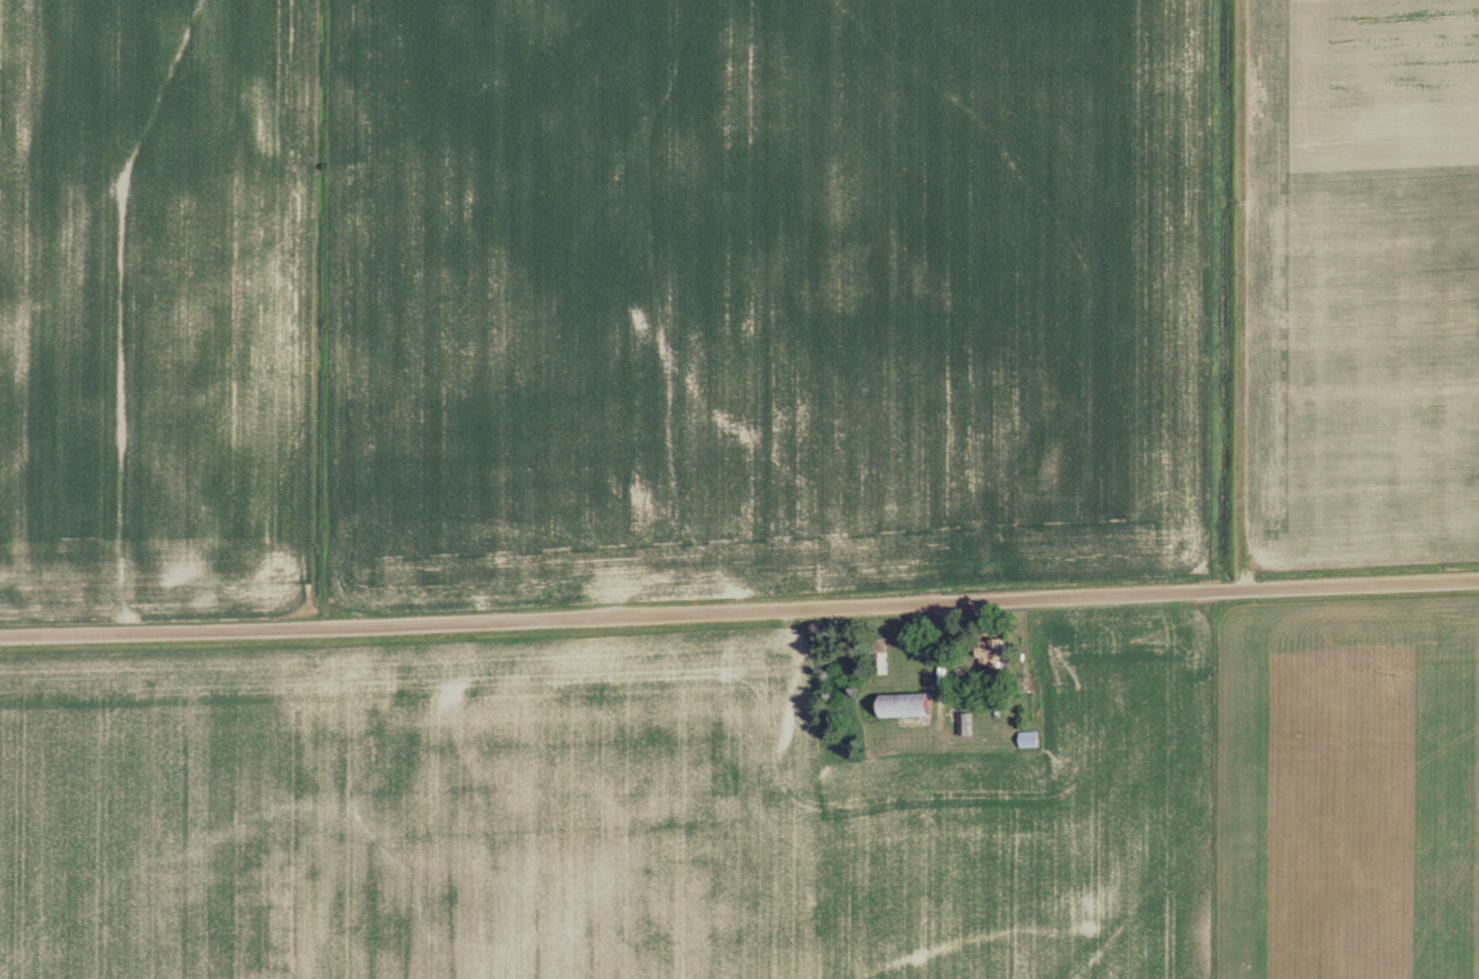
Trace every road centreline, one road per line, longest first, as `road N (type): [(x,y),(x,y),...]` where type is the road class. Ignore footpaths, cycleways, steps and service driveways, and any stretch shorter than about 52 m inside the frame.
road 1 (residential): [(0,637),(310,632),(1478,580)]

